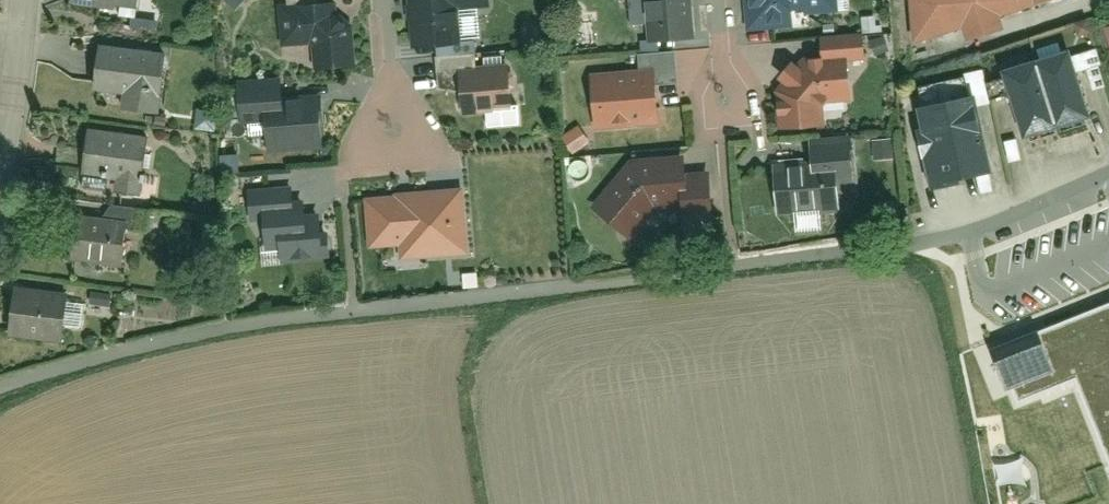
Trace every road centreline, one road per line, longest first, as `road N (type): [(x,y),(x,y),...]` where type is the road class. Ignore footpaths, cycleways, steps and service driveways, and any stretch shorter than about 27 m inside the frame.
road 1 (residential): [(1108,179),(968,239),(920,248)]
road 2 (residential): [(0,188),(27,0)]
road 3 (residential): [(385,0),(395,141)]

